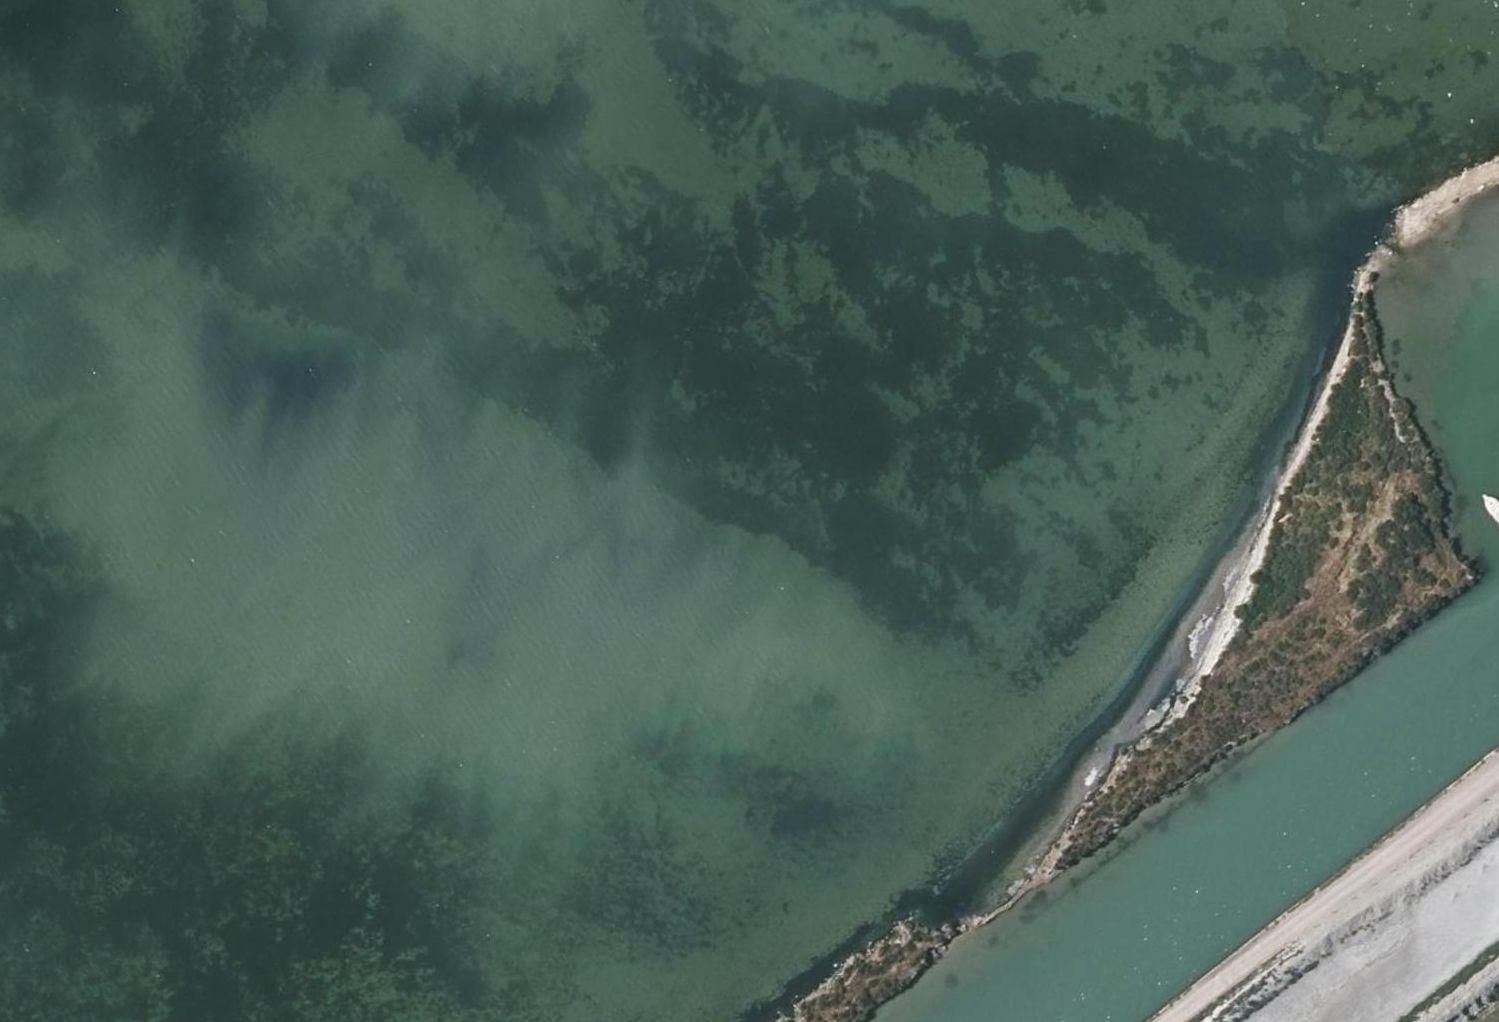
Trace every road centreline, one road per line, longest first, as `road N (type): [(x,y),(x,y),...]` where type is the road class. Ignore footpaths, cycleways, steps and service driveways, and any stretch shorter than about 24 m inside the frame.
road 1 (track): [(1498,772),(1174,1021)]

